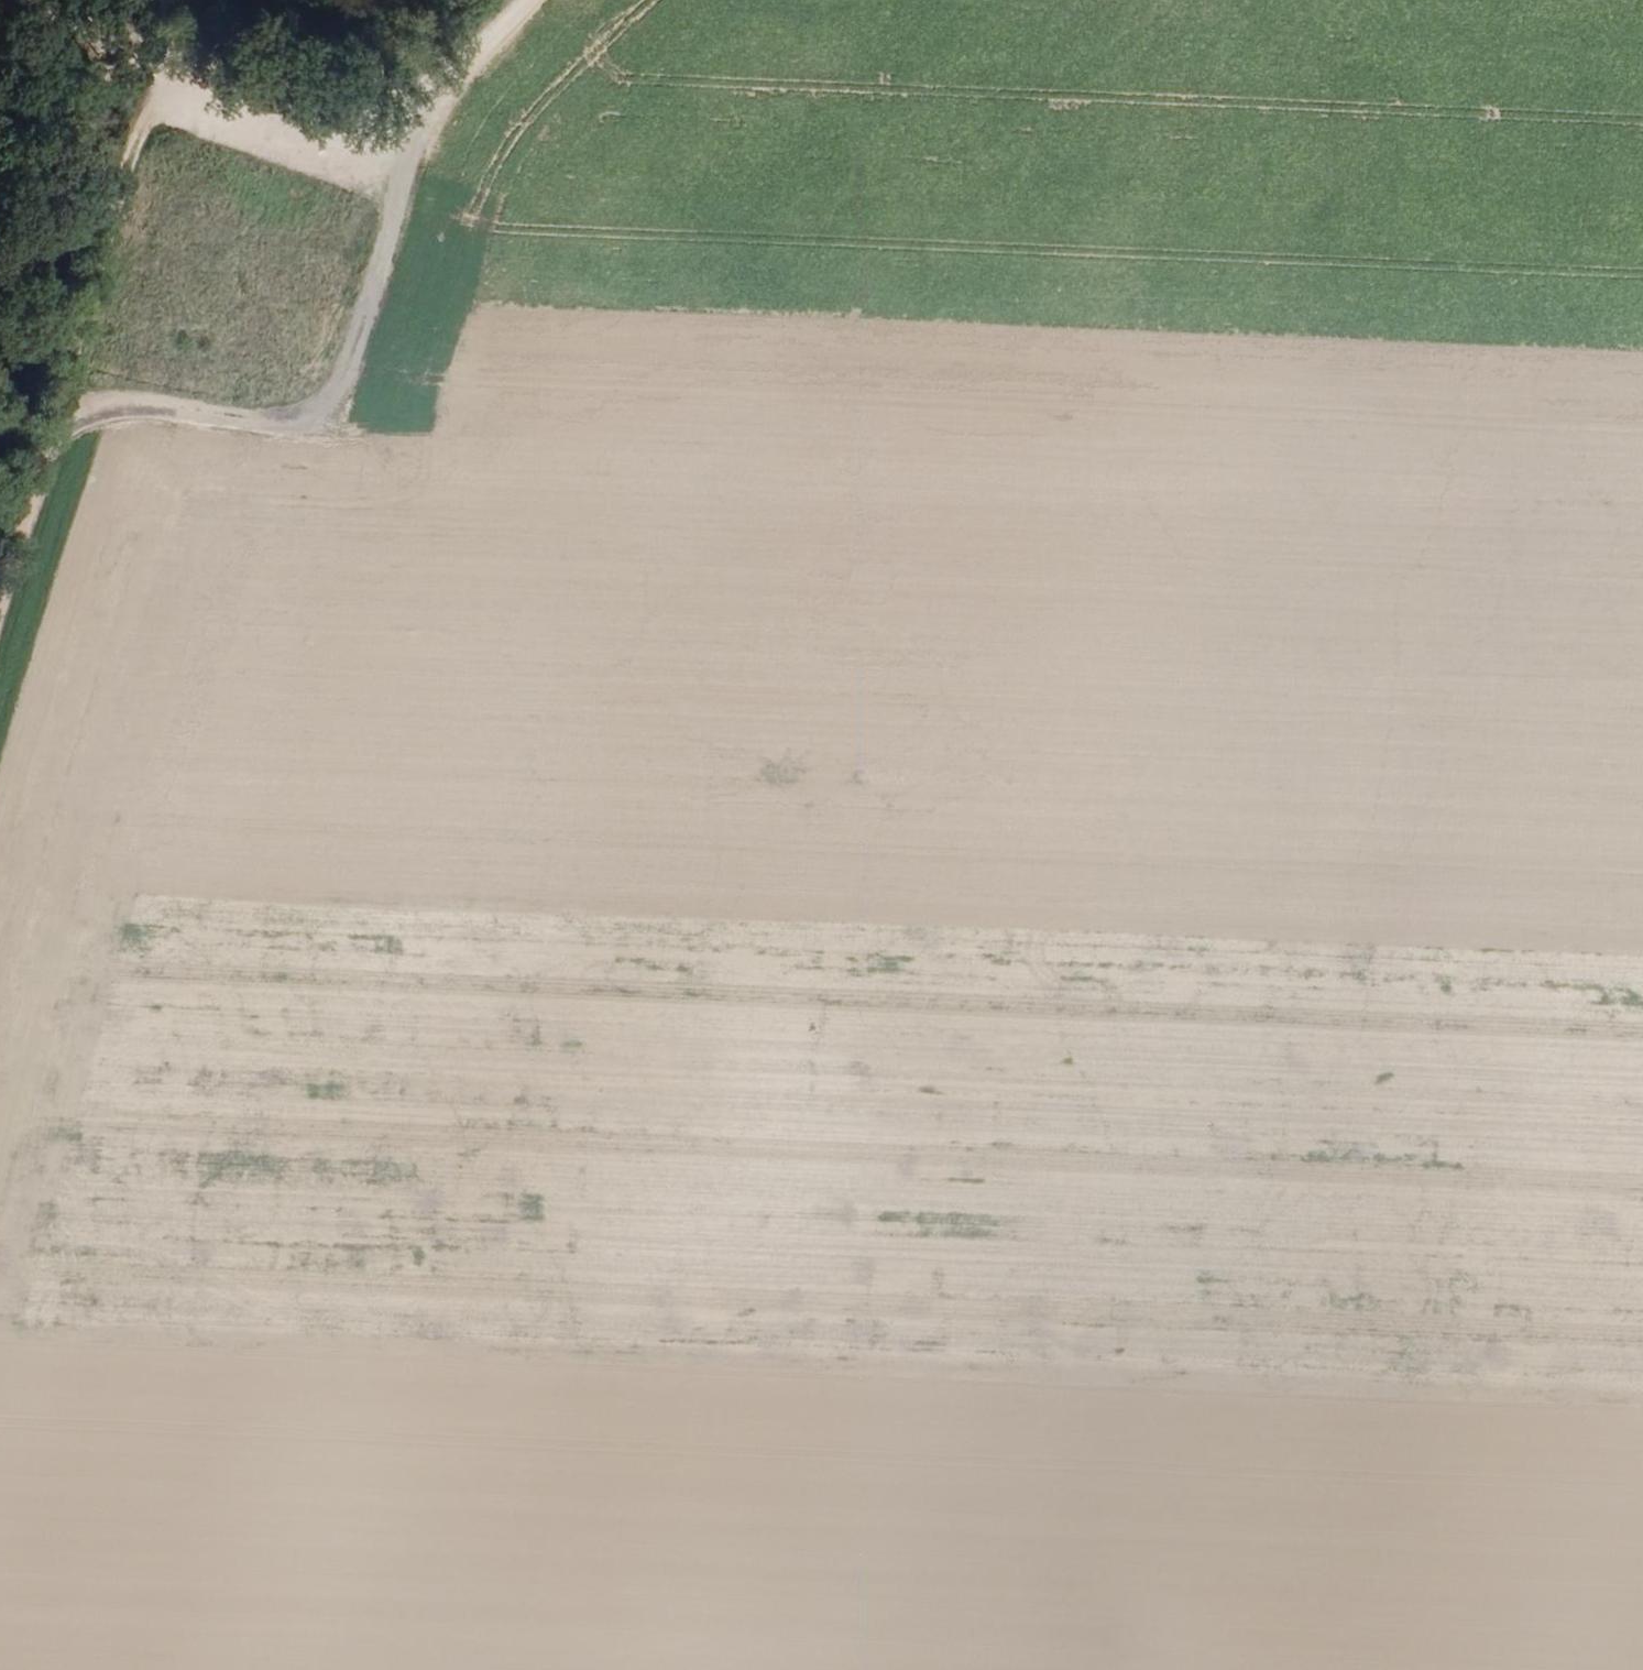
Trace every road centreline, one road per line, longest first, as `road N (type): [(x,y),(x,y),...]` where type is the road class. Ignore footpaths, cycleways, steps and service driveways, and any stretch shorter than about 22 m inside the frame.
road 1 (track): [(0,617),(137,133),(145,58)]
road 2 (track): [(407,132),(314,428),(58,420)]
road 3 (track): [(519,0),(378,156),(145,58)]
road 4 (track): [(145,58),(0,11)]

